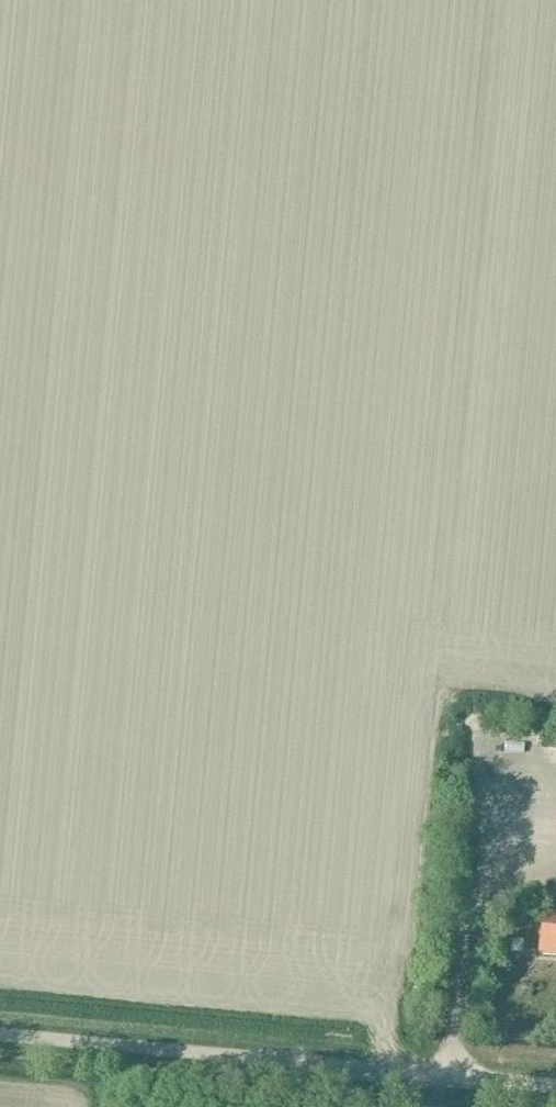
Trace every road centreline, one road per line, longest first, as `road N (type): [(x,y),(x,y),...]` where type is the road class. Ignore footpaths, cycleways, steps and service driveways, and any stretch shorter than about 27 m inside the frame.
road 1 (unclassified): [(555,1088),(0,1038)]

